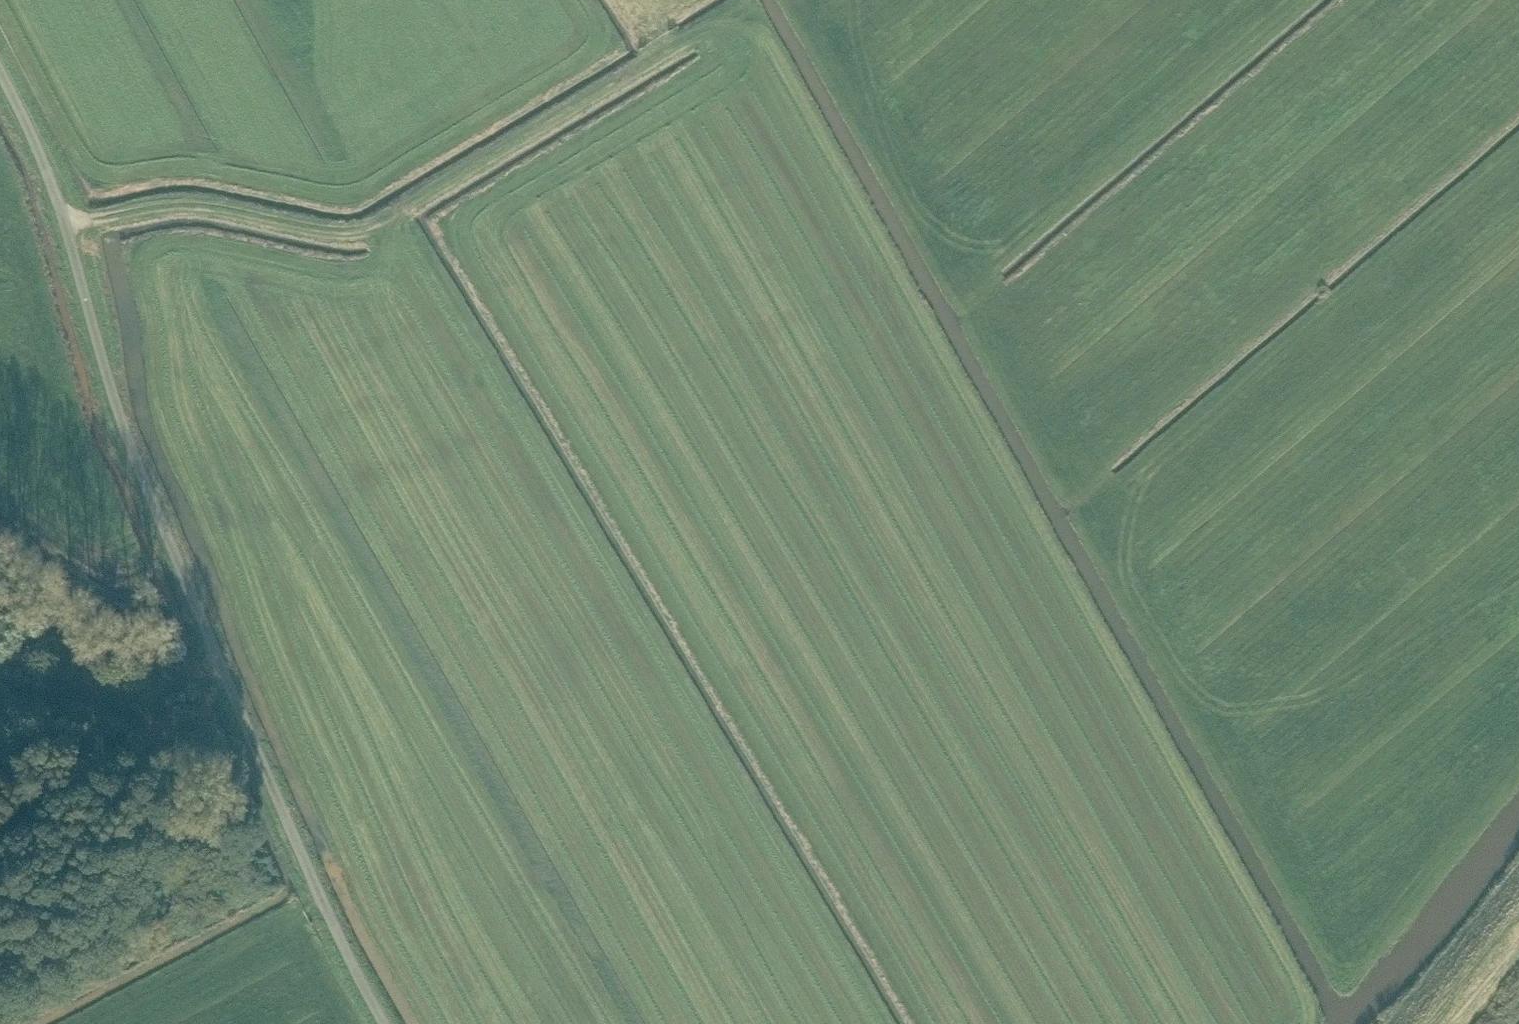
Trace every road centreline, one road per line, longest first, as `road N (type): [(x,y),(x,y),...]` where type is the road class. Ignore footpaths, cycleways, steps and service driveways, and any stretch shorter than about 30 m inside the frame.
road 1 (unclassified): [(383,1023),(316,887),(136,461),(49,178),(0,72)]
road 2 (track): [(690,38),(373,226),(331,231),(194,205),(64,223)]

